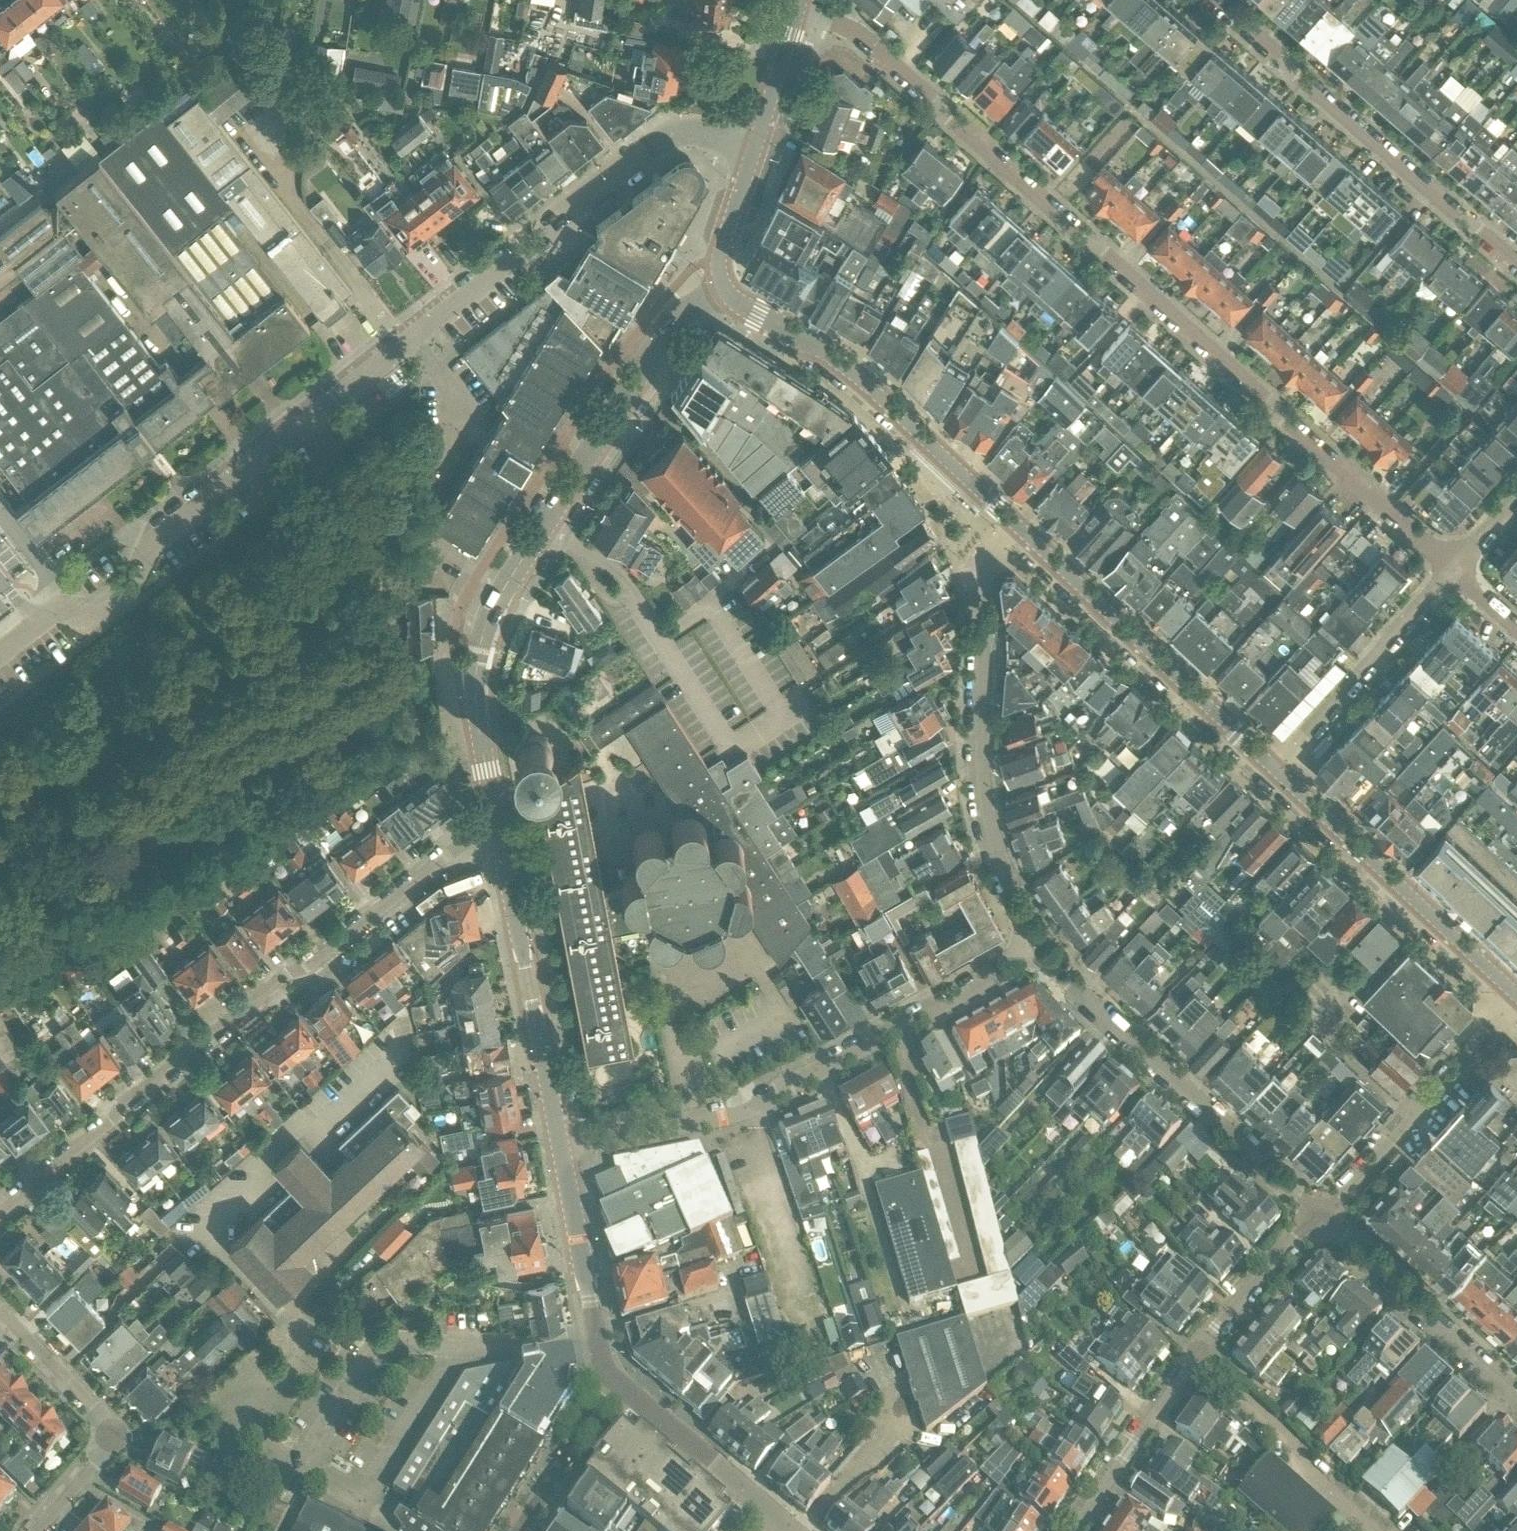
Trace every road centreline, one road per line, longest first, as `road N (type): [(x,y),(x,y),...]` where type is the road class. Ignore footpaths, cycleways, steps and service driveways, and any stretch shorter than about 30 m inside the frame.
road 1 (residential): [(0,657),(57,614),(84,611),(142,567),(147,544),(656,143),(682,134),(753,153)]
road 2 (residential): [(798,15),(861,36),(1452,571)]
road 3 (residential): [(0,1212),(173,1060),(496,820)]
road 4 (residential): [(496,820),(476,705),(487,620),(683,308),(724,287)]
road 5 (residential): [(560,1151),(747,1107),(1036,948)]
road 6 (residential): [(1036,948),(985,814),(980,750),(975,581),(992,548),(1015,527)]
road 7 (residential): [(1516,261),(1209,0)]
road 8 (residential): [(1321,1214),(1036,948)]
road 9 (residential): [(1015,527),(876,393),(724,287)]
road 10 (residential): [(1275,771),(1015,527)]
road 11 (residential): [(560,1151),(496,820)]
road 12 (residential): [(1516,996),(1275,771)]
road 13 (residential): [(1516,1000),(1321,1214)]
road 14 (residential): [(0,1313),(108,1434),(104,1454),(39,1530)]
road 15 (residential): [(1275,771),(1452,571)]
road 16 (residential): [(1516,1394),(1321,1214)]
road 17 (residential): [(613,1380),(796,1530)]
road 18 (residential): [(1193,1361),(1075,1530)]
road 19 (residential): [(1193,1361),(1321,1214)]
road 20 (residential): [(597,1340),(560,1151)]
road 21 (residential): [(753,153),(798,15)]
road 22 (residential): [(724,287),(720,251),(753,153)]

